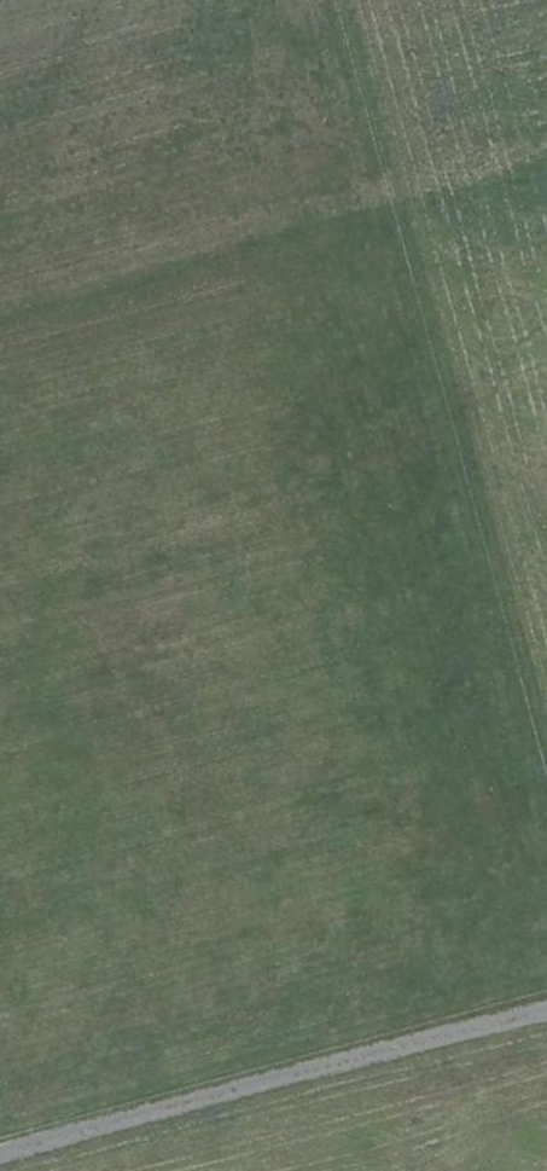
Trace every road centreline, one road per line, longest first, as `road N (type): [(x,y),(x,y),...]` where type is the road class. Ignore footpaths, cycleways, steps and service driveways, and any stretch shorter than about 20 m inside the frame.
road 1 (track): [(0,1157),(546,1011)]

